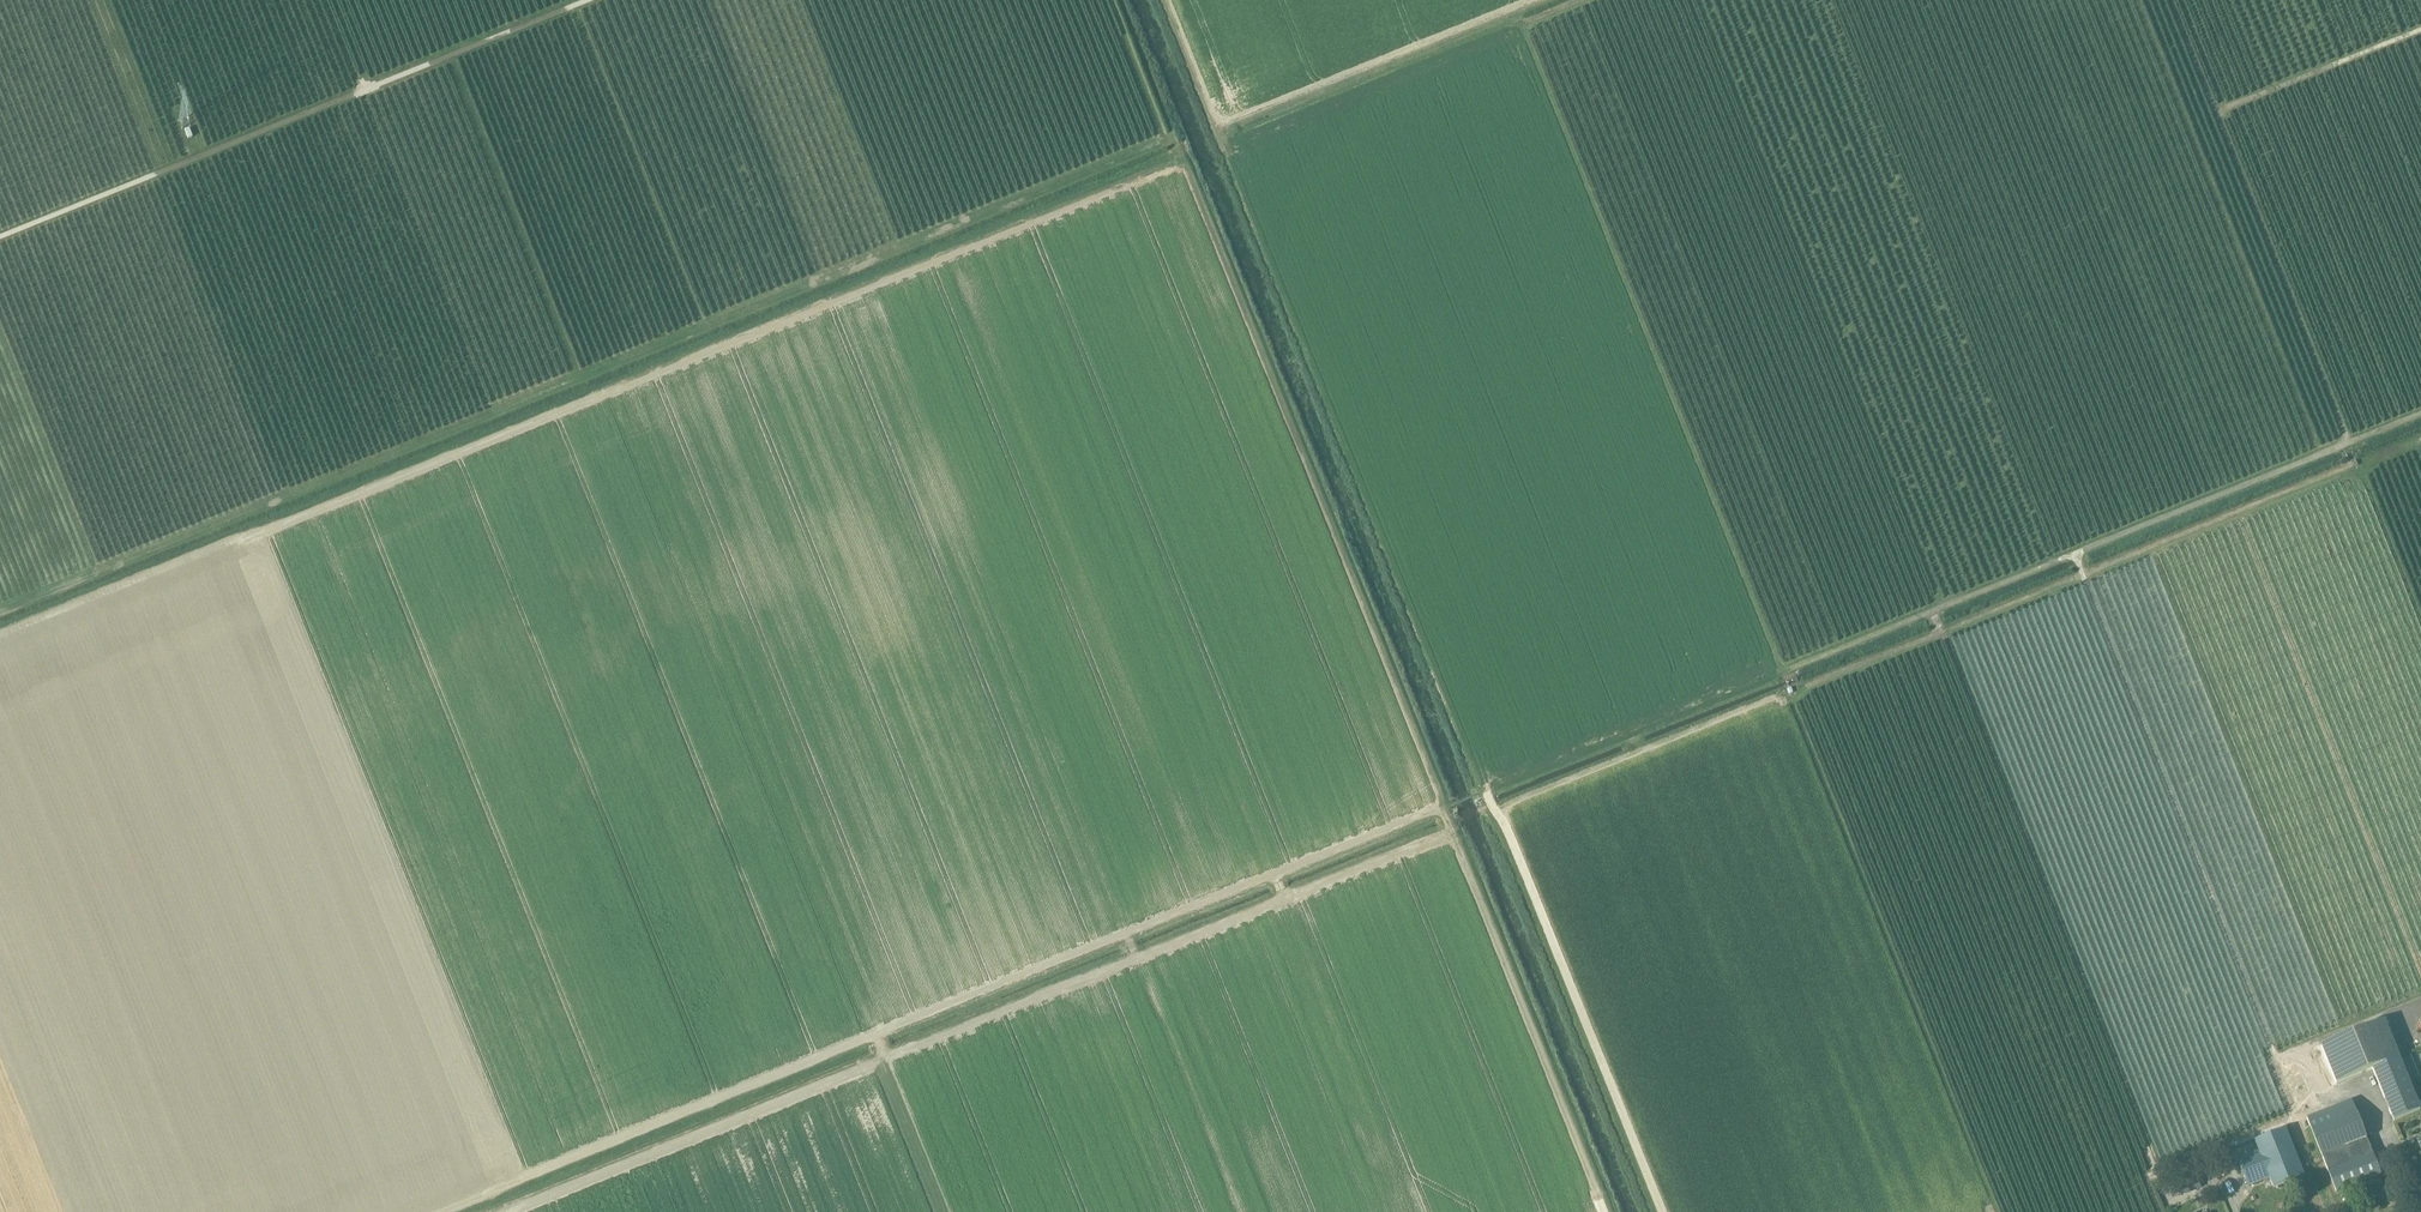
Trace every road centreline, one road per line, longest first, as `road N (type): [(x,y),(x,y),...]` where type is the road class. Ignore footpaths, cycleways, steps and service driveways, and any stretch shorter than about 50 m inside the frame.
road 1 (track): [(1661,1211),(1499,811)]

